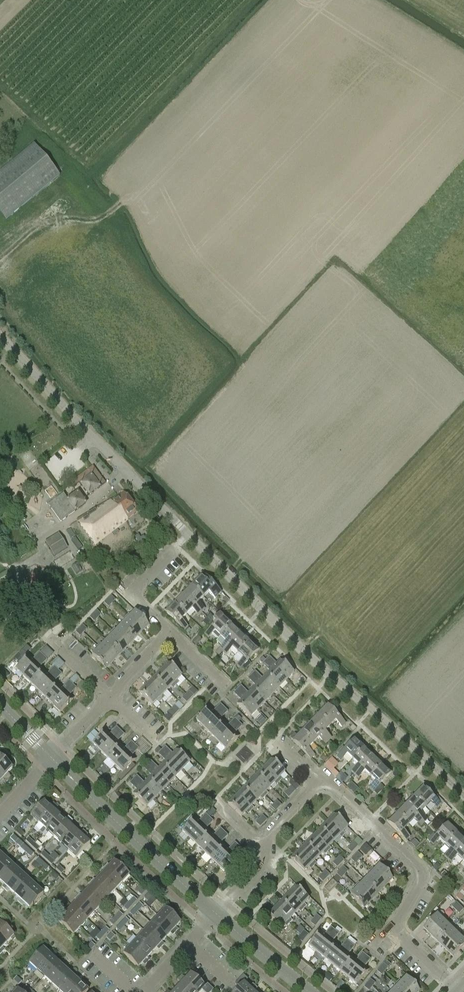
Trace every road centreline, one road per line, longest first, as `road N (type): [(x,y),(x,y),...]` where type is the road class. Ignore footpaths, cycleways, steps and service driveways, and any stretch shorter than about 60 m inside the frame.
road 1 (residential): [(463,797),(190,536),(0,335)]
road 2 (tertiary): [(51,759),(217,914)]
road 3 (residential): [(394,928),(420,870),(322,779)]
road 4 (tertiary): [(217,914),(309,991)]

